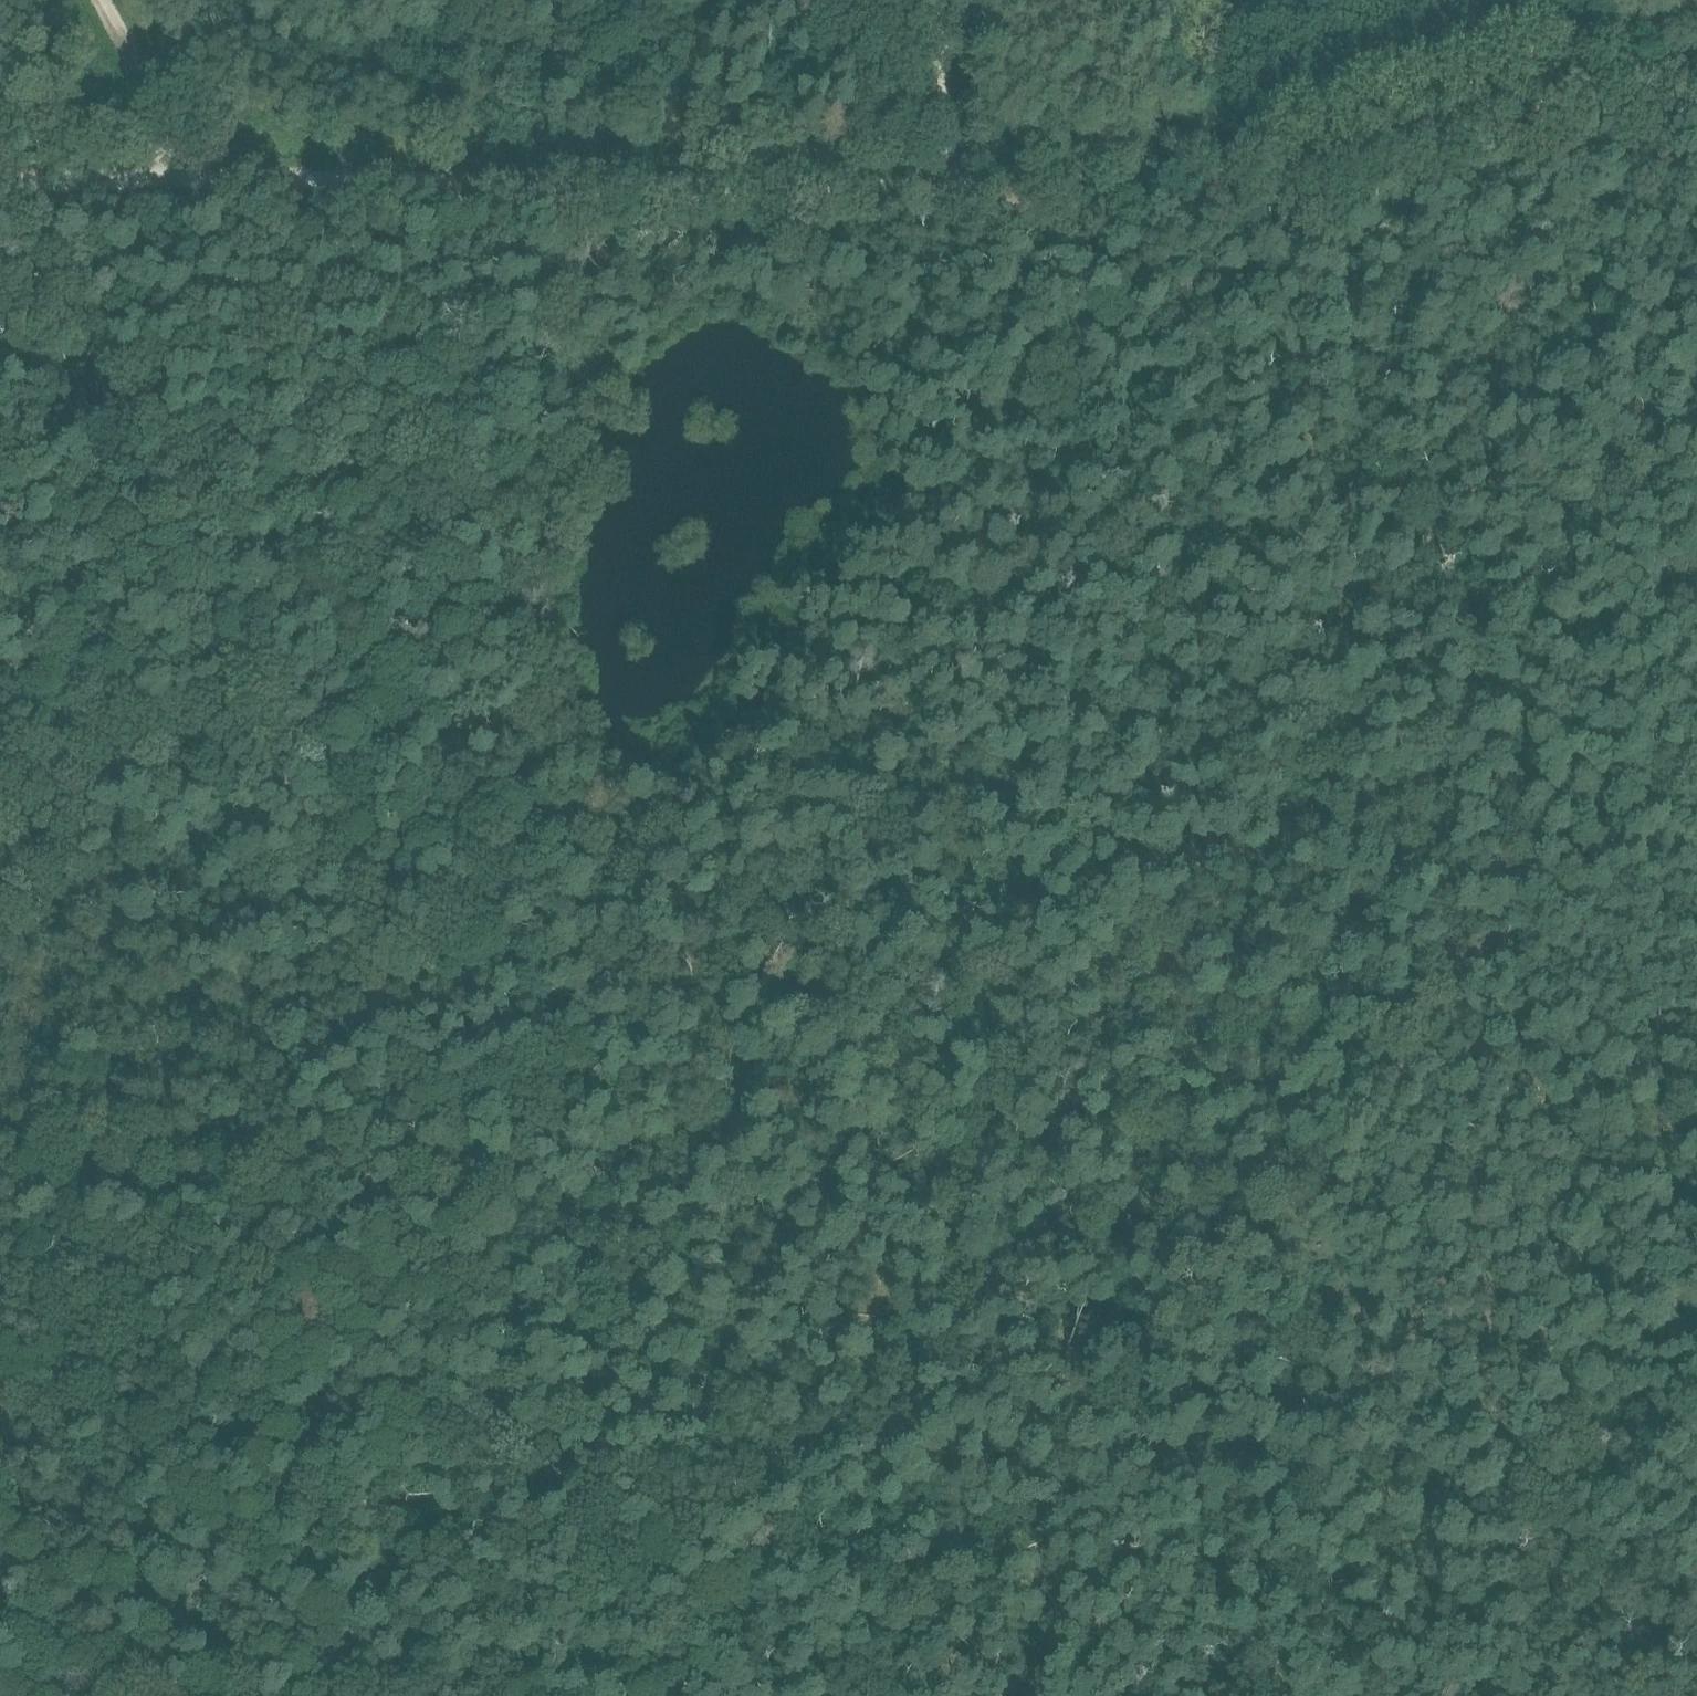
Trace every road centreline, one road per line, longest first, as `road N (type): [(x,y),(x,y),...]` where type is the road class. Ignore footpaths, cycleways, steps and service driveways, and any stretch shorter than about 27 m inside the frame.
road 1 (unclassified): [(0,183),(1123,200),(1297,194),(1696,79)]
road 2 (track): [(186,180),(99,0)]

